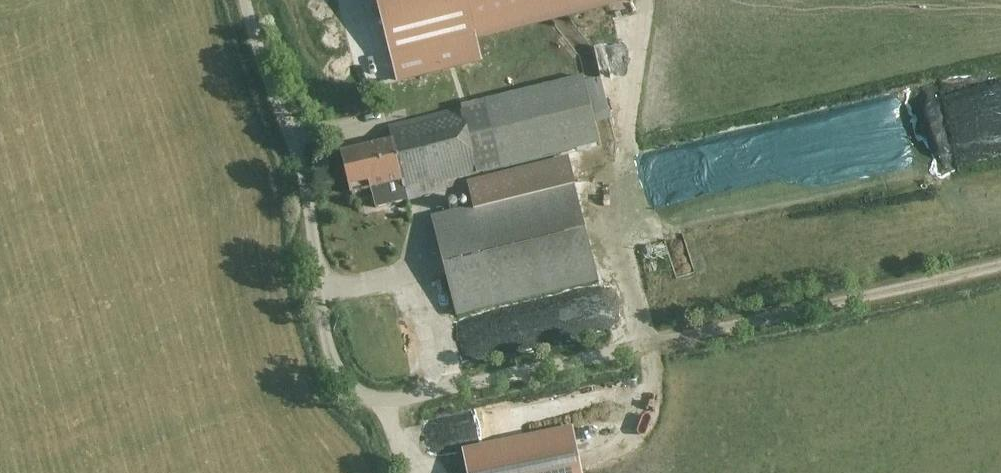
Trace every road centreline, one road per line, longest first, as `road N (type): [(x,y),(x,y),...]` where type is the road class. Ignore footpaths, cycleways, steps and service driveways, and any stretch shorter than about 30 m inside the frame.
road 1 (unclassified): [(248,0),(312,216),(325,348),(353,391),(376,400),(1000,264)]

